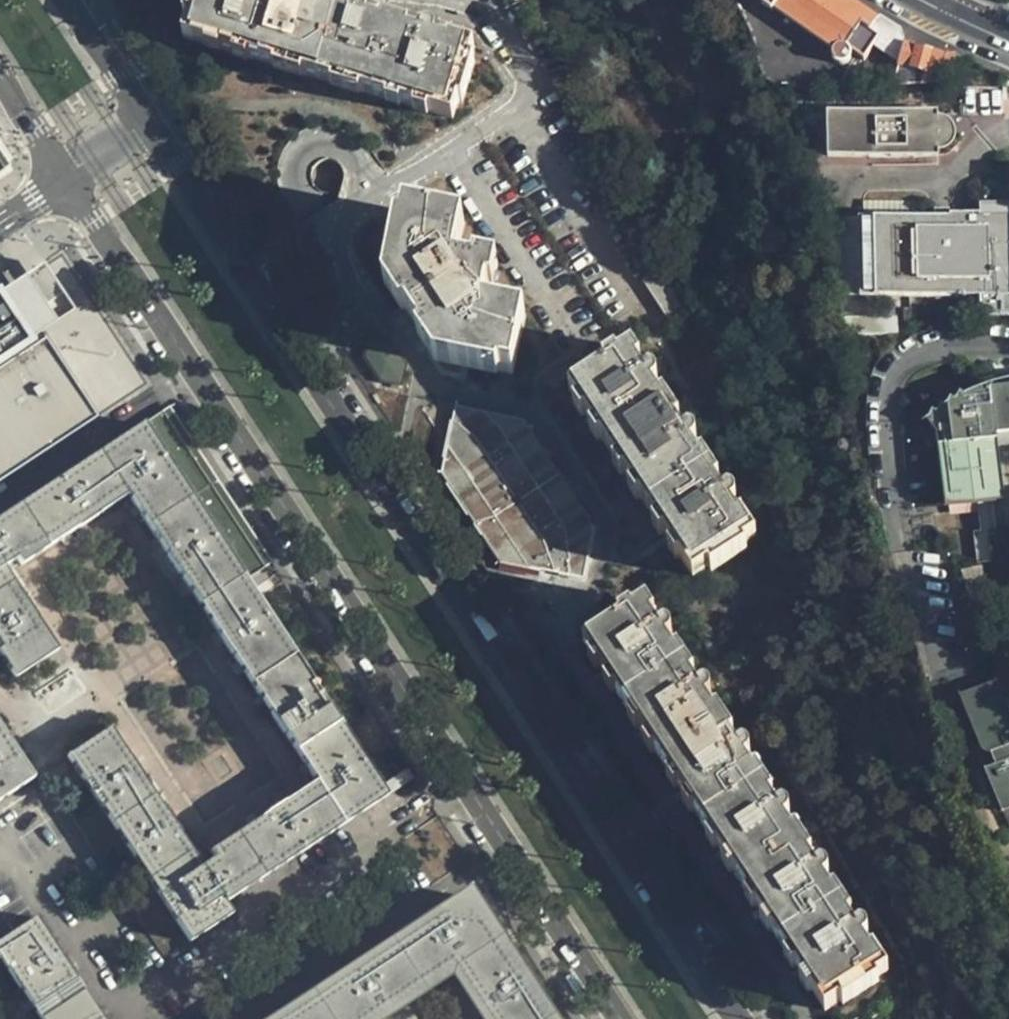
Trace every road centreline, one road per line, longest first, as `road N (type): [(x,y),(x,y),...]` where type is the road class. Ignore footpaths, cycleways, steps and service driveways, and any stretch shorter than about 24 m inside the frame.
road 1 (secondary): [(736,1018),(146,122)]
road 2 (secondary): [(66,178),(620,1018)]
road 3 (secondary): [(146,122),(66,0)]
road 4 (secondary): [(0,77),(66,178)]

